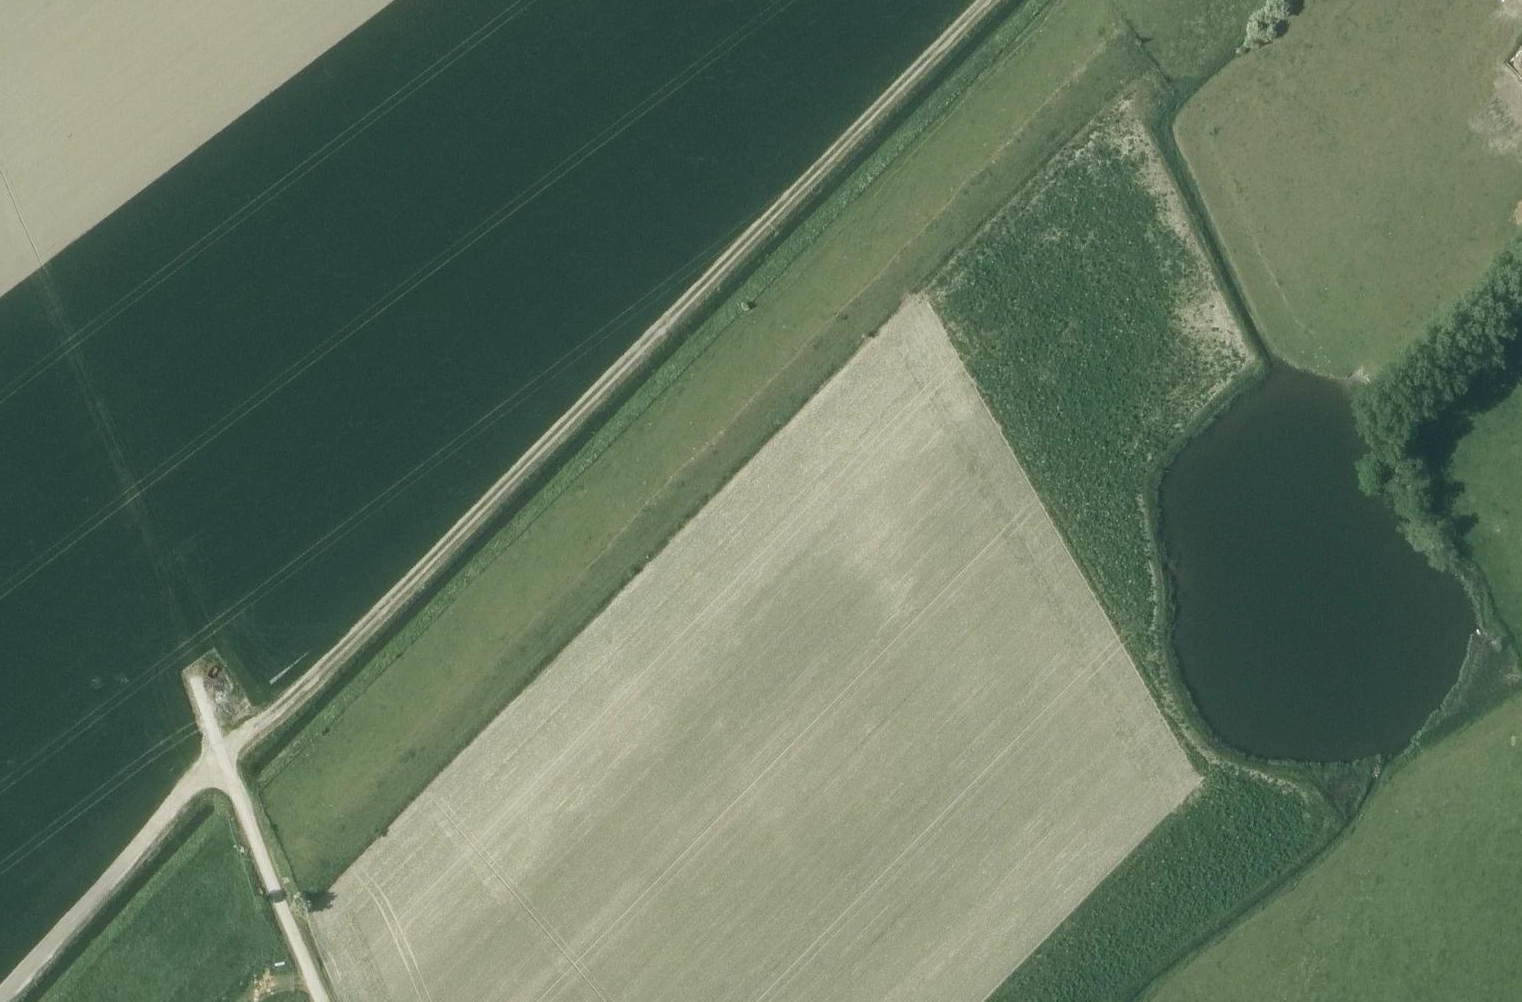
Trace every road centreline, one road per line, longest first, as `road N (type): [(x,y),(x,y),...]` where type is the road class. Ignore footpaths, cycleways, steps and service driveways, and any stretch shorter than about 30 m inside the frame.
road 1 (track): [(323,1001),(0,190)]

